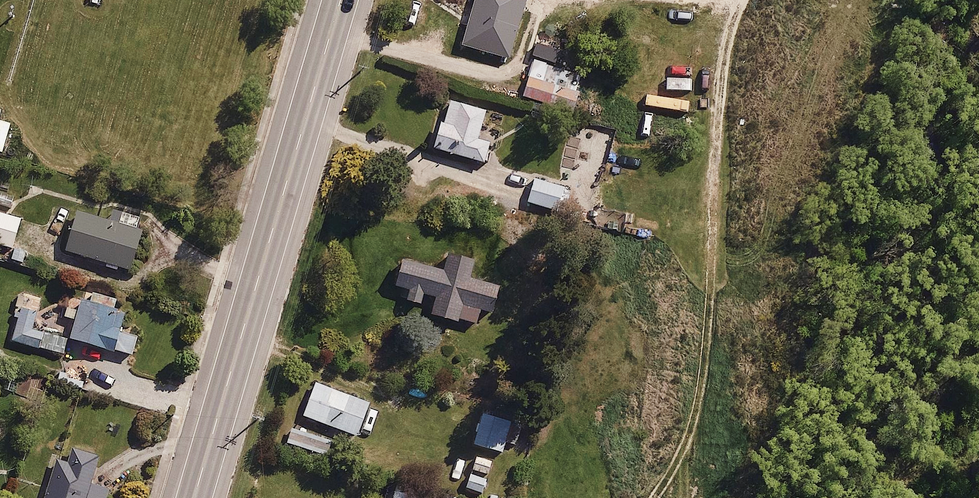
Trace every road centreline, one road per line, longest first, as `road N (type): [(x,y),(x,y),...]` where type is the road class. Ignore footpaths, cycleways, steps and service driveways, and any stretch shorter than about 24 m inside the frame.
road 1 (primary): [(192,497),(337,0)]
road 2 (track): [(743,0),(723,88),(695,375),(671,465),(651,497)]

